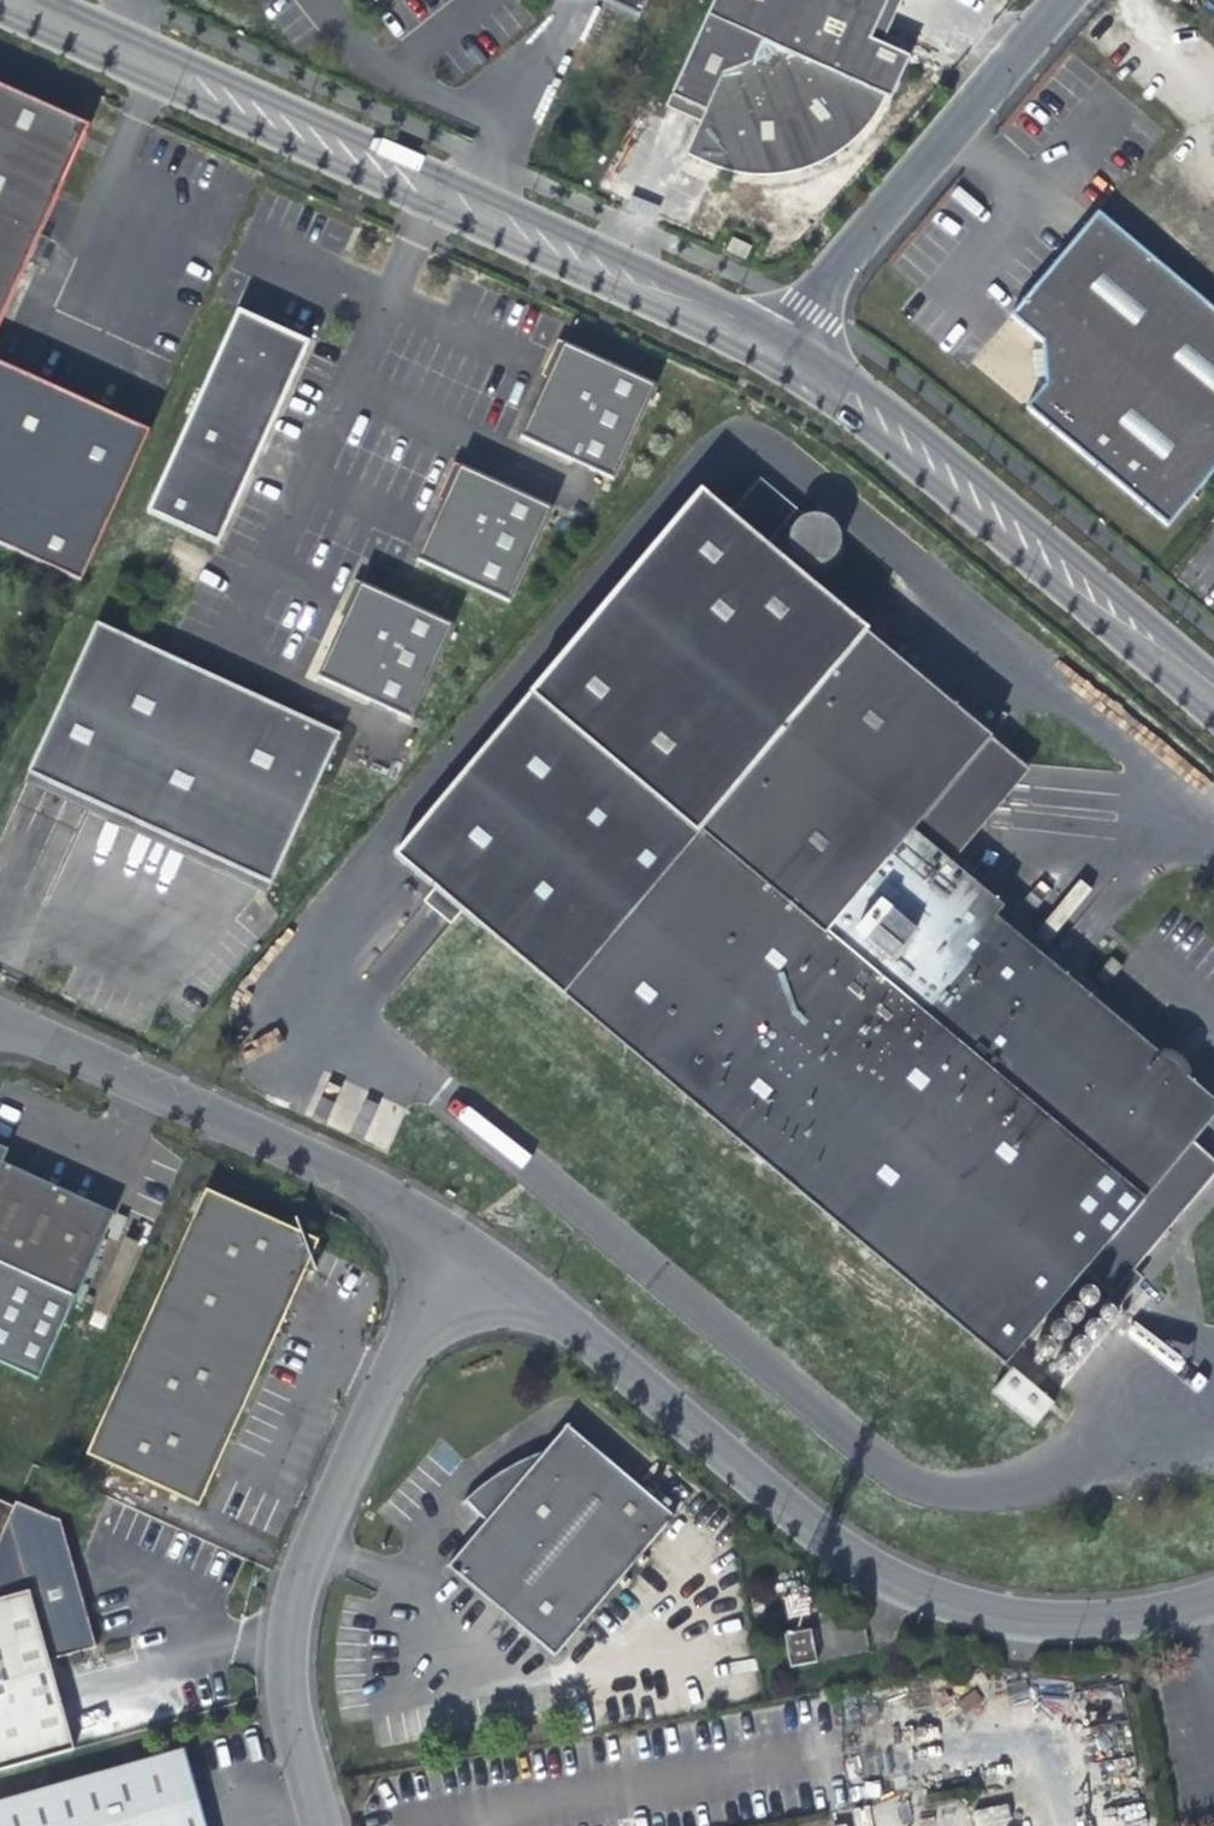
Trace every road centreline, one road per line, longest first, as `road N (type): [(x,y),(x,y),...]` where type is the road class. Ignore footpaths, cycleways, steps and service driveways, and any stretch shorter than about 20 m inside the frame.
road 1 (residential): [(1213,1588),(1159,1609),(1024,1620),(885,1588),(552,1320),(448,1251)]
road 2 (tertiary): [(775,339),(18,0)]
road 3 (residential): [(448,1251),(391,1336),(300,1550),(280,1642),(294,1766),(312,1825)]
road 4 (tertiary): [(1213,692),(962,475),(775,339)]
road 5 (residential): [(0,1029),(25,1029),(361,1183),(448,1251)]
road 6 (unclassified): [(775,339),(1060,0)]

